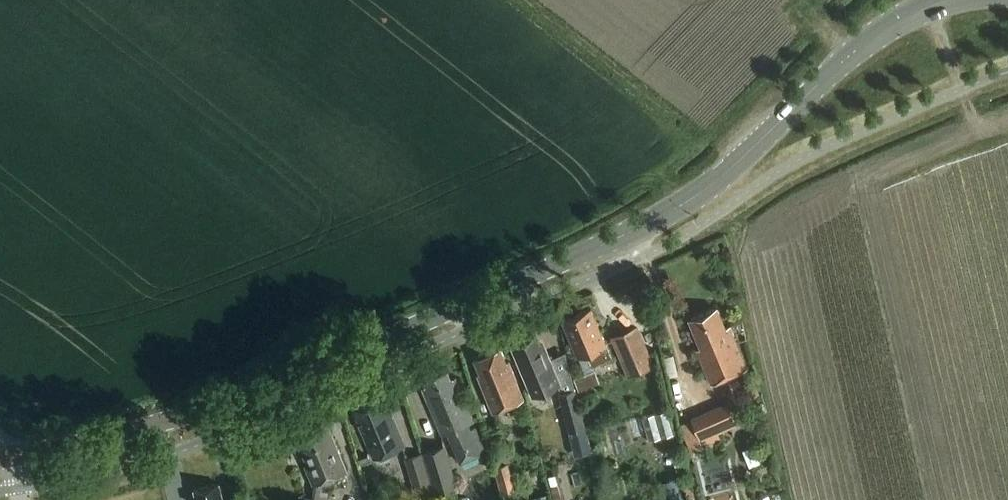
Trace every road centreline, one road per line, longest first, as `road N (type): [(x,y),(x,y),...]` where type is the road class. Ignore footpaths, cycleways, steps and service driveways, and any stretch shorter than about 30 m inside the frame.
road 1 (tertiary): [(13,458),(170,423),(607,242),(678,207),(744,161),(857,51),(950,0)]

